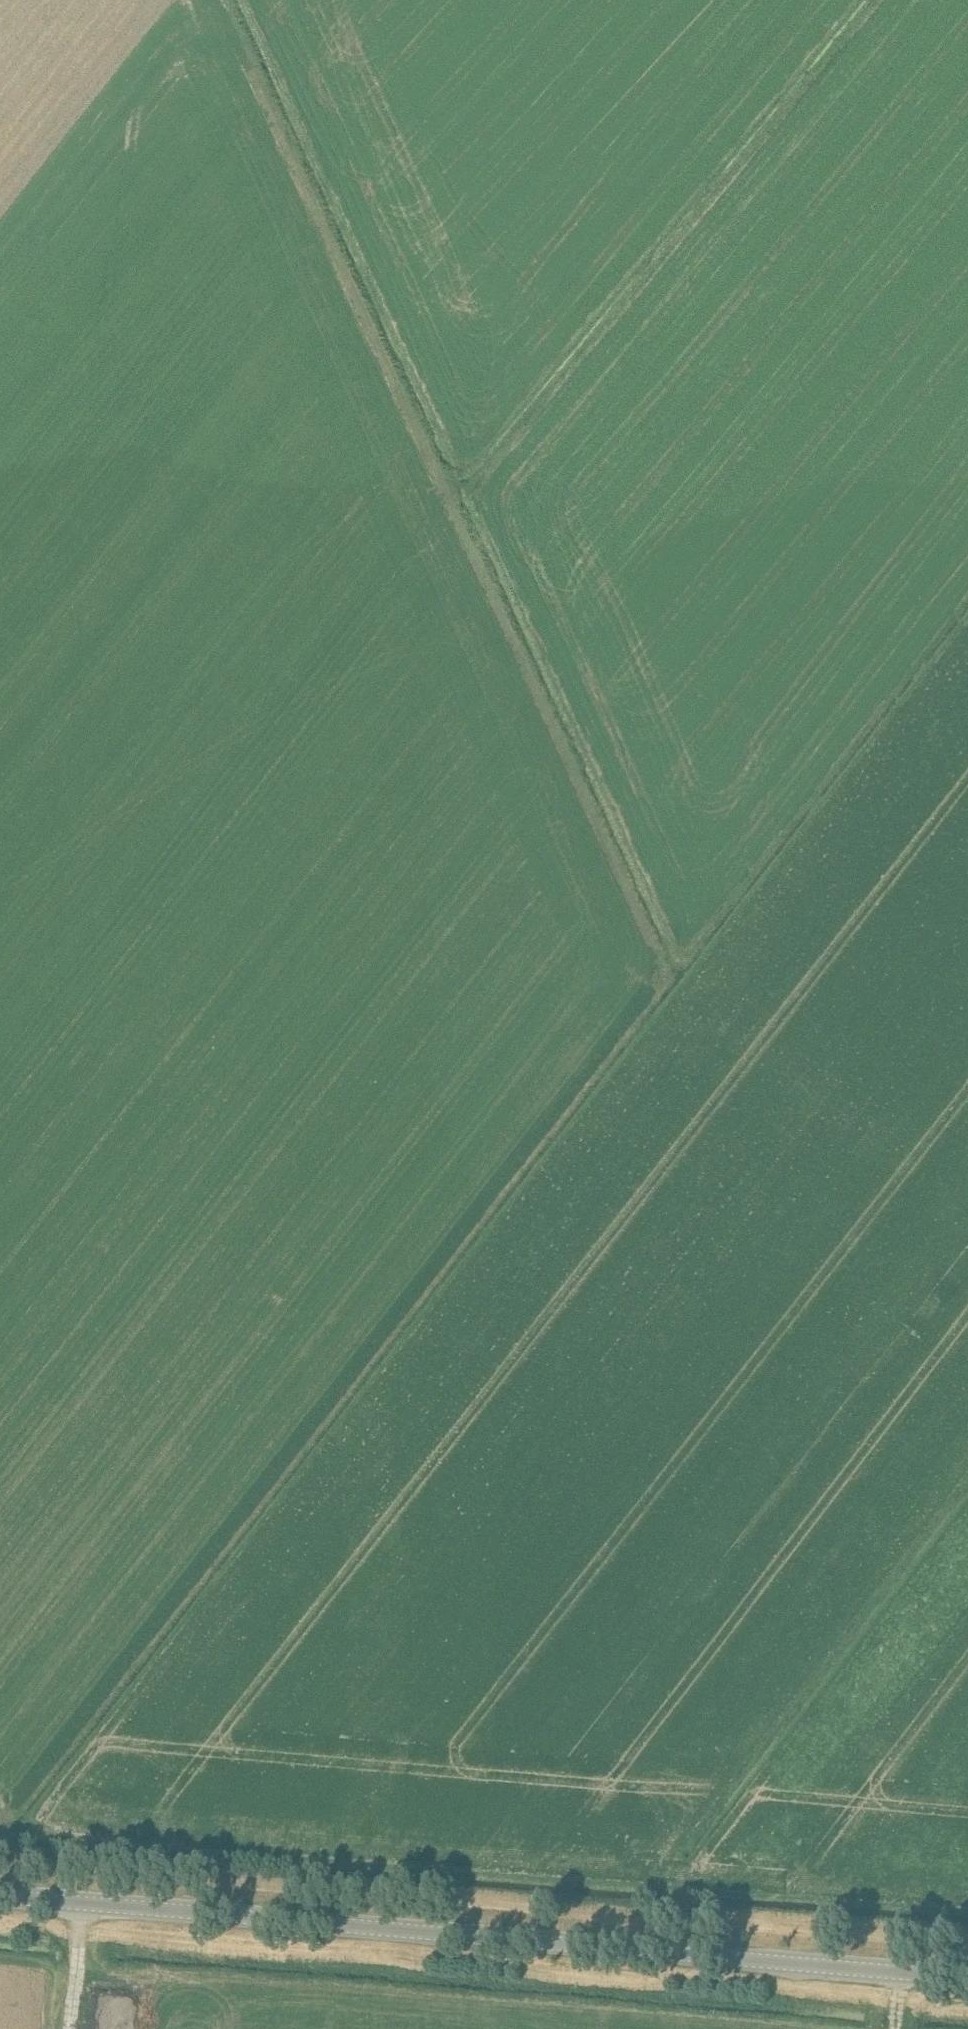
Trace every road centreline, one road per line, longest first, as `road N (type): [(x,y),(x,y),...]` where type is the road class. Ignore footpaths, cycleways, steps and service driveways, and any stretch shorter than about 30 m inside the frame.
road 1 (secondary): [(967,1978),(0,1896)]
road 2 (track): [(768,2028),(76,1970)]
road 3 (track): [(70,2028),(83,1903)]

